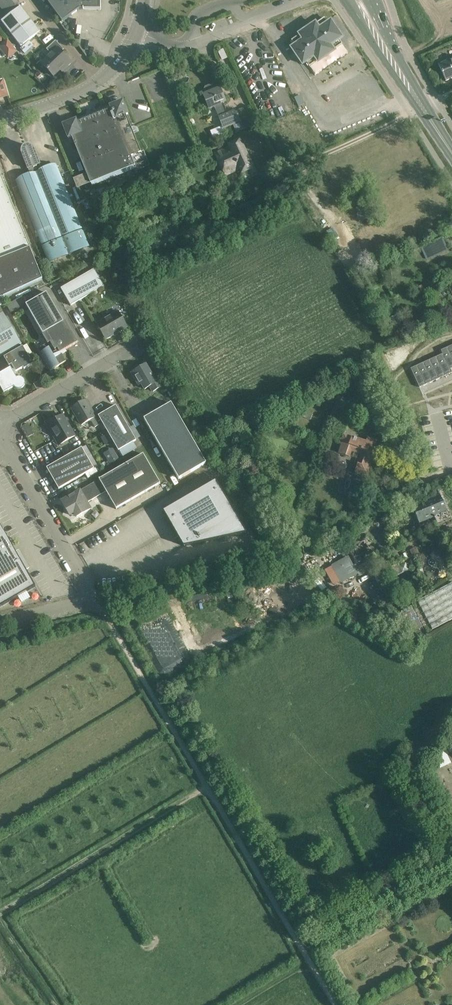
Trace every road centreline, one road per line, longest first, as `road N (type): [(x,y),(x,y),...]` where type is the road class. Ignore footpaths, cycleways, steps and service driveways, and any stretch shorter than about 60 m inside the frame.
road 1 (track): [(332,1004),(204,788)]
road 2 (track): [(204,788),(93,600)]
road 3 (unclassified): [(93,600),(0,440)]
road 4 (unclassified): [(0,432),(148,331)]
road 5 (track): [(302,953),(451,872)]
road 6 (unclassified): [(0,120),(101,82),(135,37)]
road 7 (primary): [(348,0),(422,111)]
road 8 (primary): [(422,111),(372,0)]

